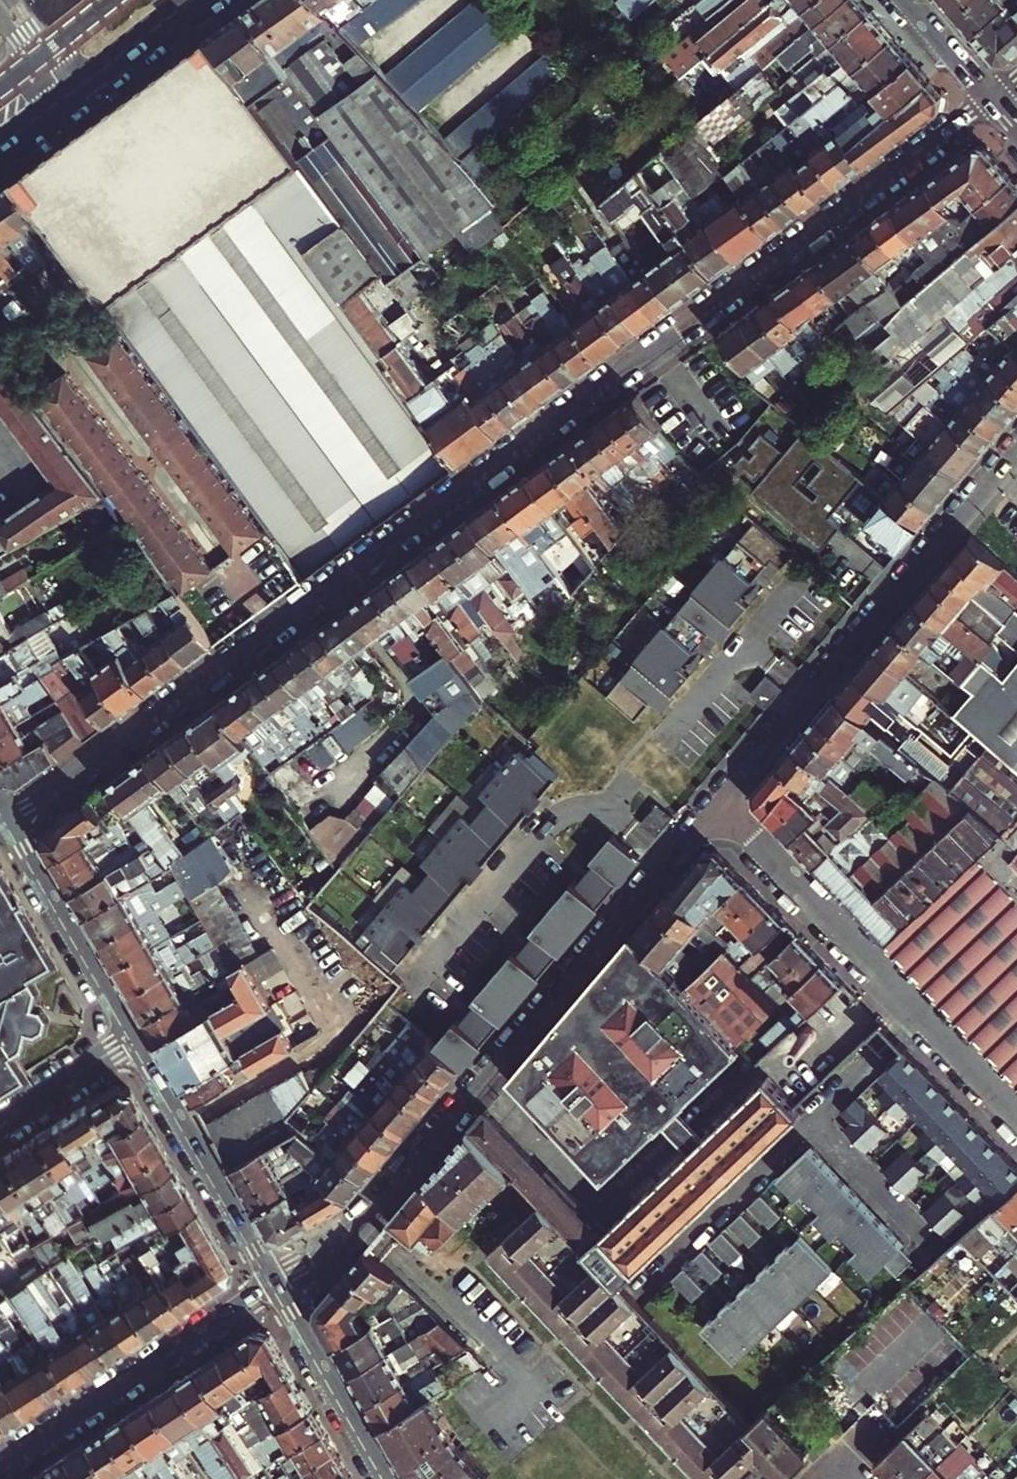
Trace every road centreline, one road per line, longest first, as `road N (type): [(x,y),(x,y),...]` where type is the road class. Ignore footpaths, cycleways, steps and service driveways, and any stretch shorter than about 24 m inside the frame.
road 1 (residential): [(9,821),(991,97)]
road 2 (residential): [(721,801),(379,1206),(276,1284)]
road 3 (residential): [(1016,453),(721,801)]
road 4 (residential): [(721,801),(1016,1114)]
road 5 (residential): [(0,1465),(276,1284)]
road 6 (residential): [(276,1284),(136,1037)]
road 7 (residential): [(136,1037),(9,821)]
road 8 (residential): [(389,1478),(276,1284)]
road 9 (residential): [(0,1124),(136,1037)]
road 10 (secondary): [(72,94),(194,0)]
road 11 (secondary): [(906,0),(991,97)]

